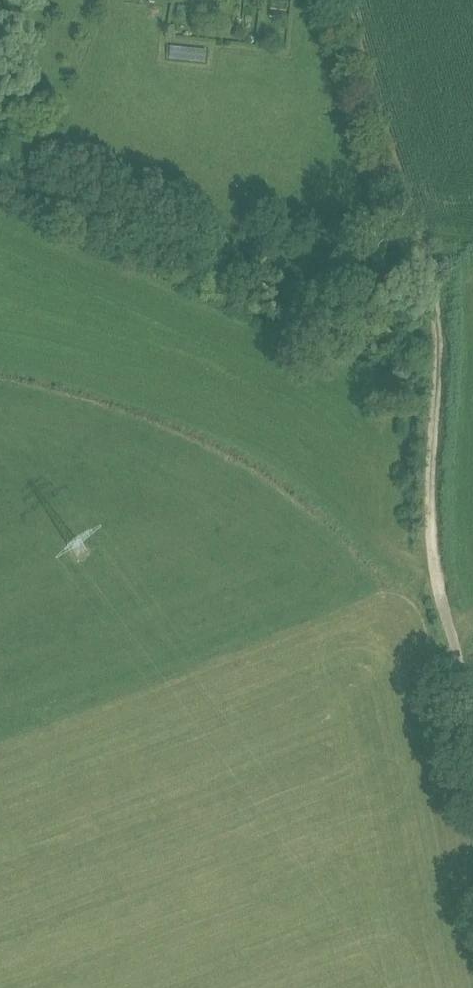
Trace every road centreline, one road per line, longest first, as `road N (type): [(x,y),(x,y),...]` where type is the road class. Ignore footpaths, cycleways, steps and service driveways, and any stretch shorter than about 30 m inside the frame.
road 1 (track): [(345,0),(433,291),(433,530),(440,597),(472,730)]

